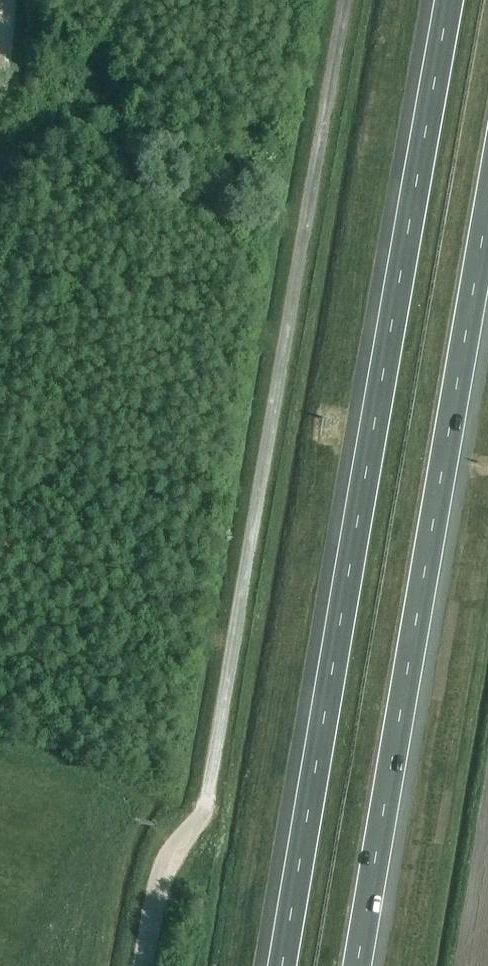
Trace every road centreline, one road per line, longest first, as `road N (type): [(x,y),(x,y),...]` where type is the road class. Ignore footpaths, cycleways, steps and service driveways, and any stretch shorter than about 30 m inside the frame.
road 1 (motorway): [(450,0),(283,965)]
road 2 (unclassified): [(346,0),(205,809)]
road 3 (motorway): [(358,965),(487,211)]
road 4 (track): [(205,809),(159,895),(146,965)]

